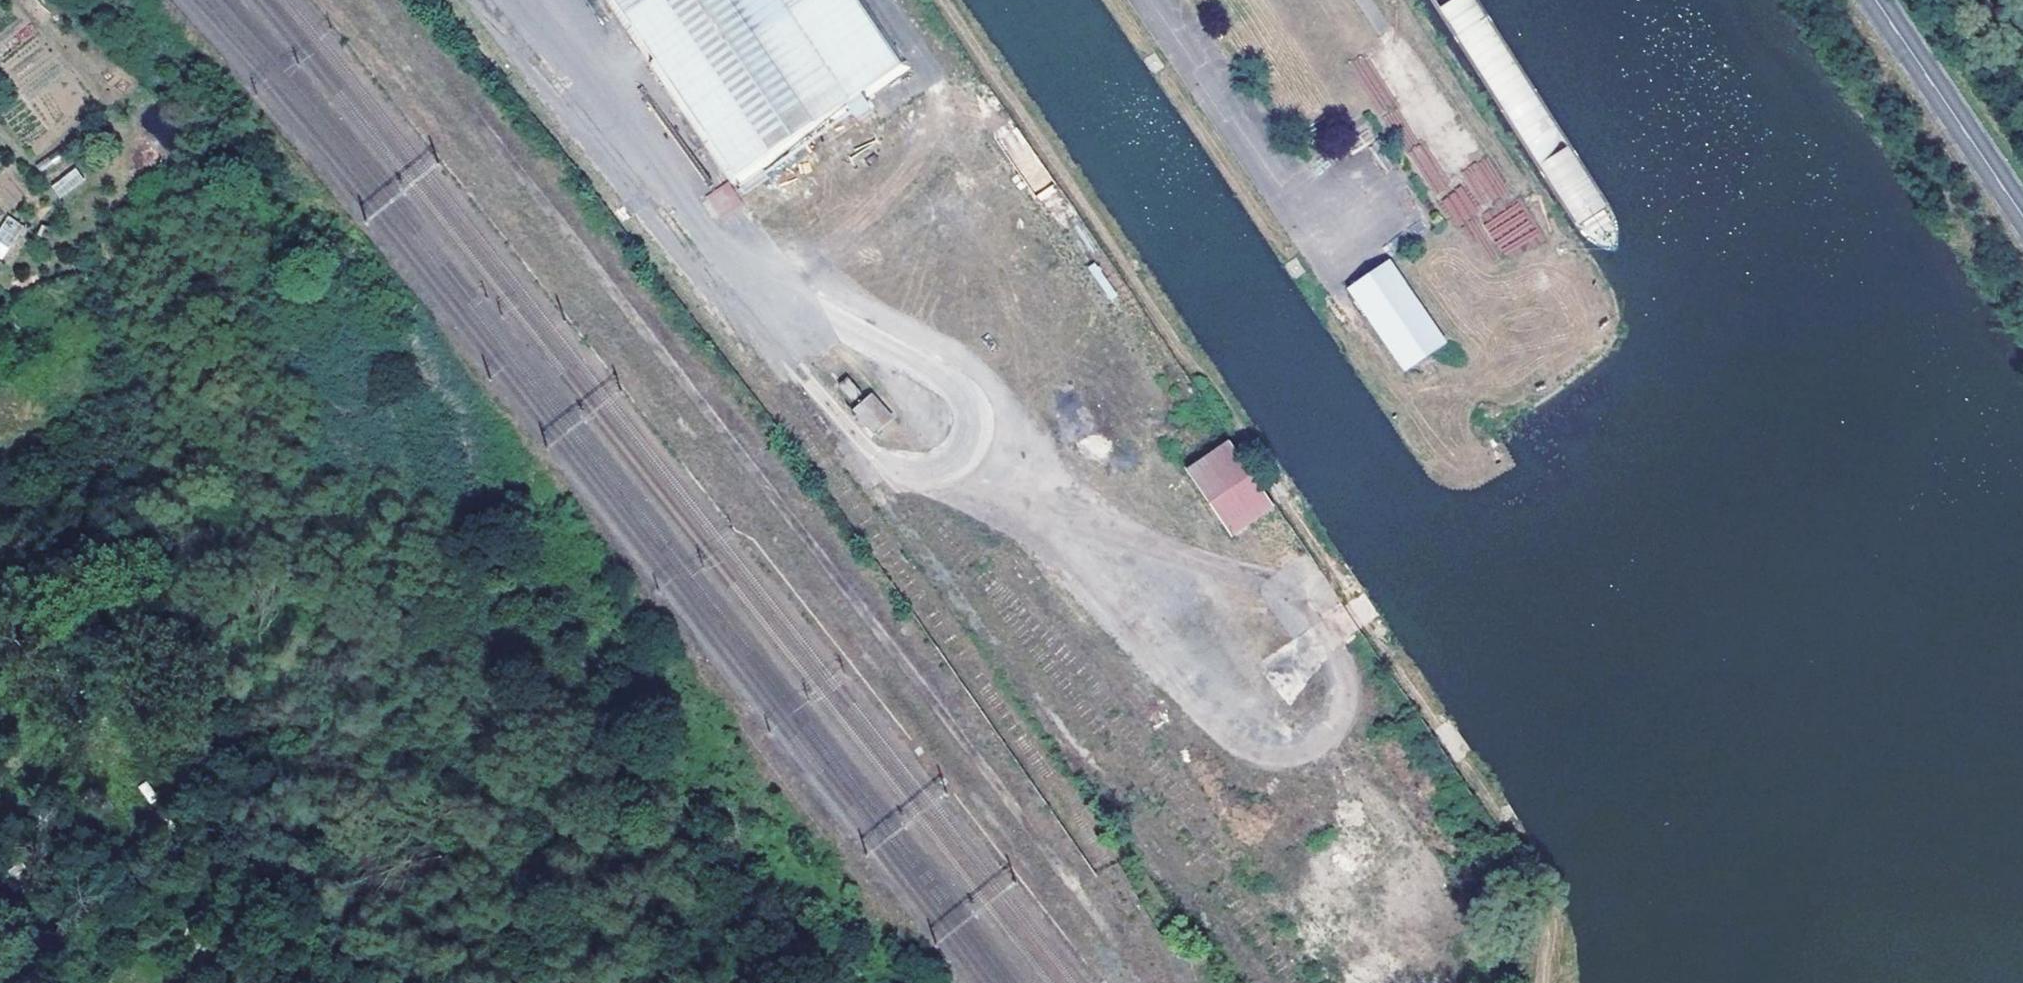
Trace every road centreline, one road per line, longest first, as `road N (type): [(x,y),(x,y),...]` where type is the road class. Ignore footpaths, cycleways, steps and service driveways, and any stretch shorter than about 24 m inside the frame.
road 1 (track): [(1534,875),(1470,766),(944,0)]
road 2 (tertiary): [(1875,0),(2022,217)]

